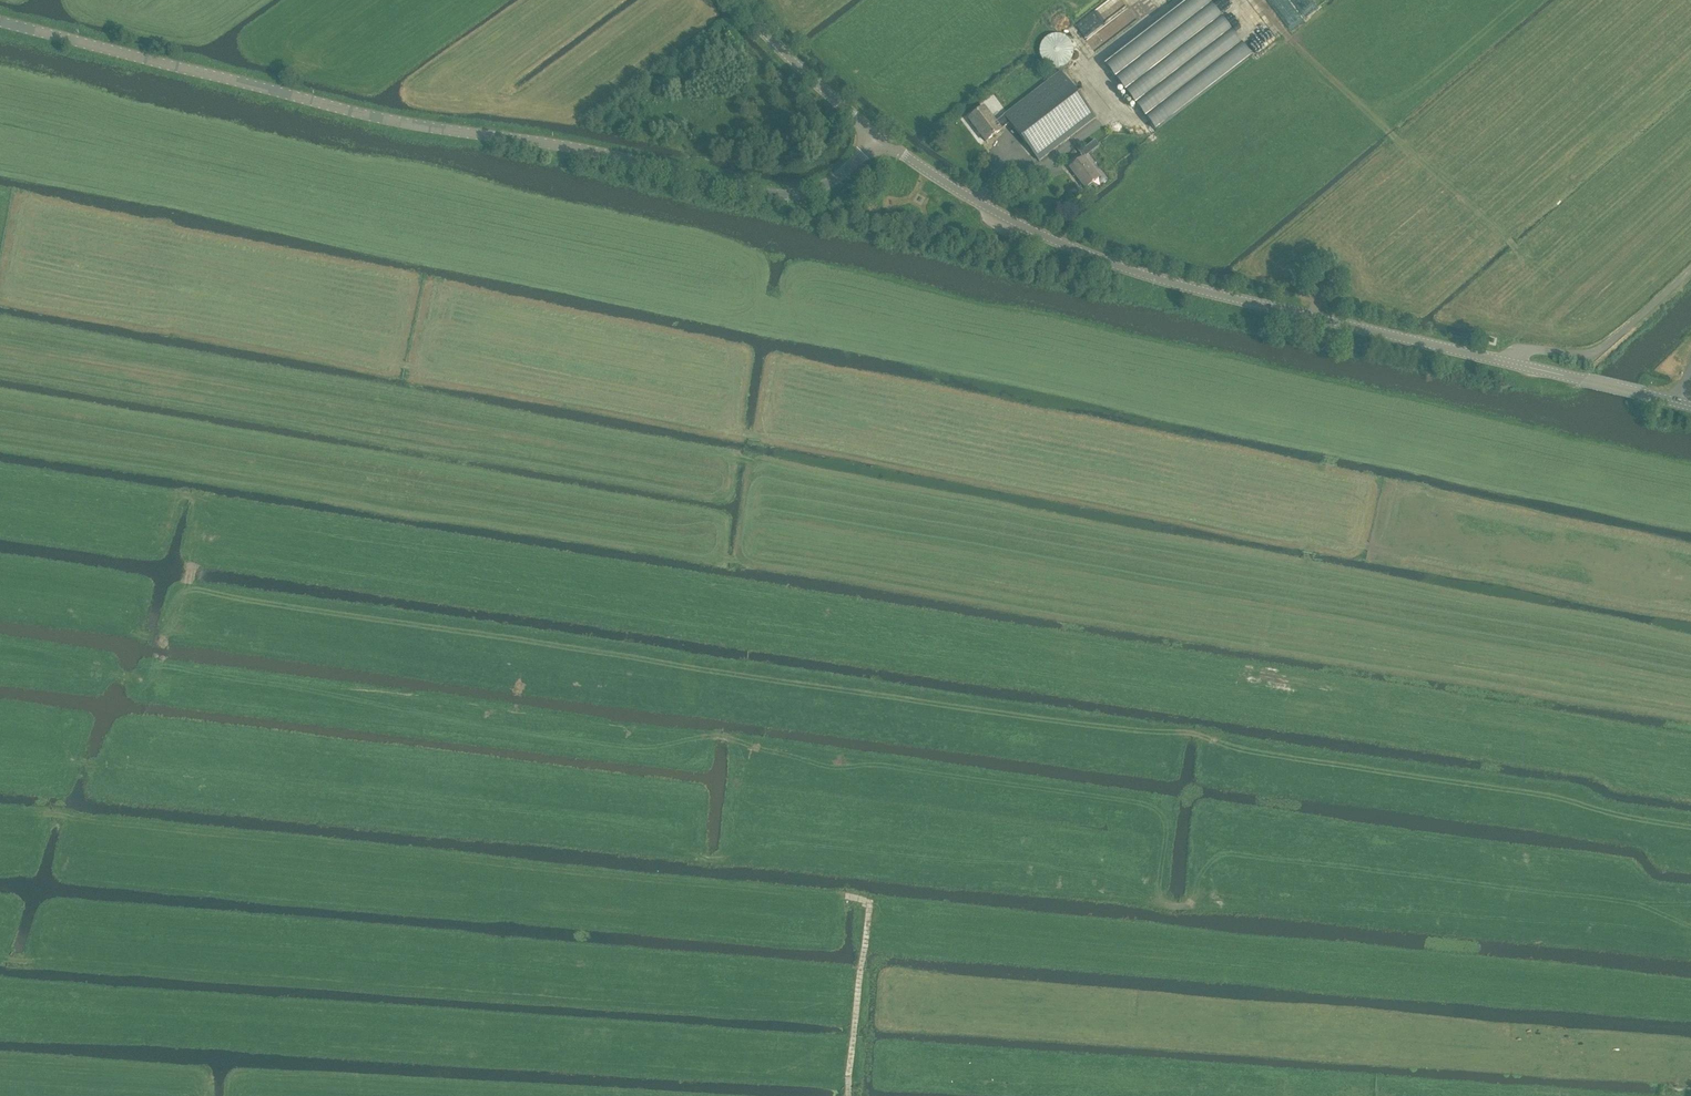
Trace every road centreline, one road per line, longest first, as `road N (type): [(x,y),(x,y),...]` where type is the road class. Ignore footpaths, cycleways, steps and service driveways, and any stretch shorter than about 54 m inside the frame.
road 1 (tertiary): [(0,19),(398,122),(598,153),(770,195),(804,193),(832,179),(879,138)]
road 2 (tertiary): [(1517,366),(1121,267),(1007,219),(879,138)]
road 3 (unclassified): [(1517,366),(1532,351),(1599,352),(1690,270)]
road 4 (unclassified): [(879,138),(737,0)]
road 5 (tertiary): [(1690,405),(1517,366)]

